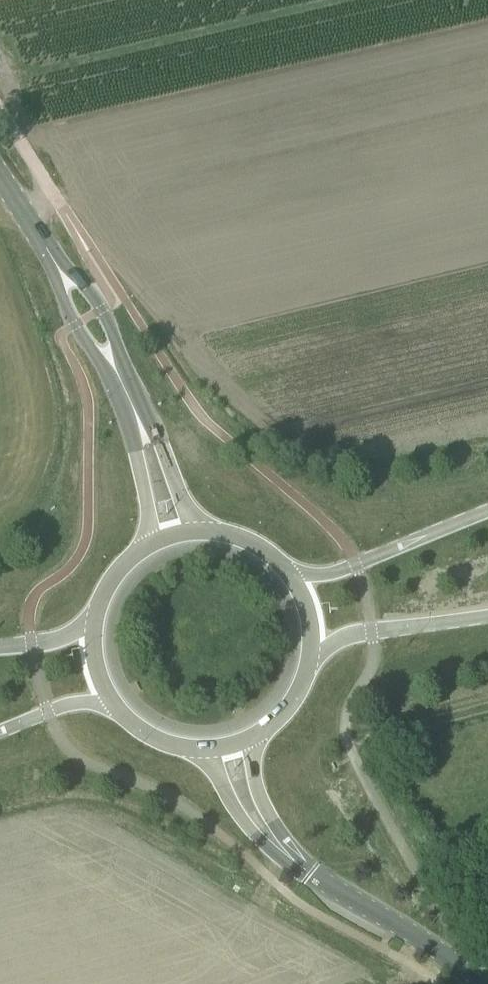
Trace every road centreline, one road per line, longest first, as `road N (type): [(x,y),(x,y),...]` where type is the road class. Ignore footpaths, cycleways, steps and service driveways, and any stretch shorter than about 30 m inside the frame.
road 1 (tertiary): [(483,983),(290,855)]
road 2 (primary): [(487,517),(355,570),(288,576)]
road 3 (primary): [(310,660),(369,633),(487,617)]
road 4 (tertiary): [(205,535),(134,411)]
road 5 (tertiary): [(198,752),(260,841),(290,855)]
road 6 (tertiary): [(134,411),(148,506),(146,550)]
road 7 (tertiary): [(115,369),(103,309),(51,252)]
road 8 (tertiary): [(51,252),(74,326),(115,369)]
road 9 (tertiary): [(290,855),(259,795),(259,737)]

